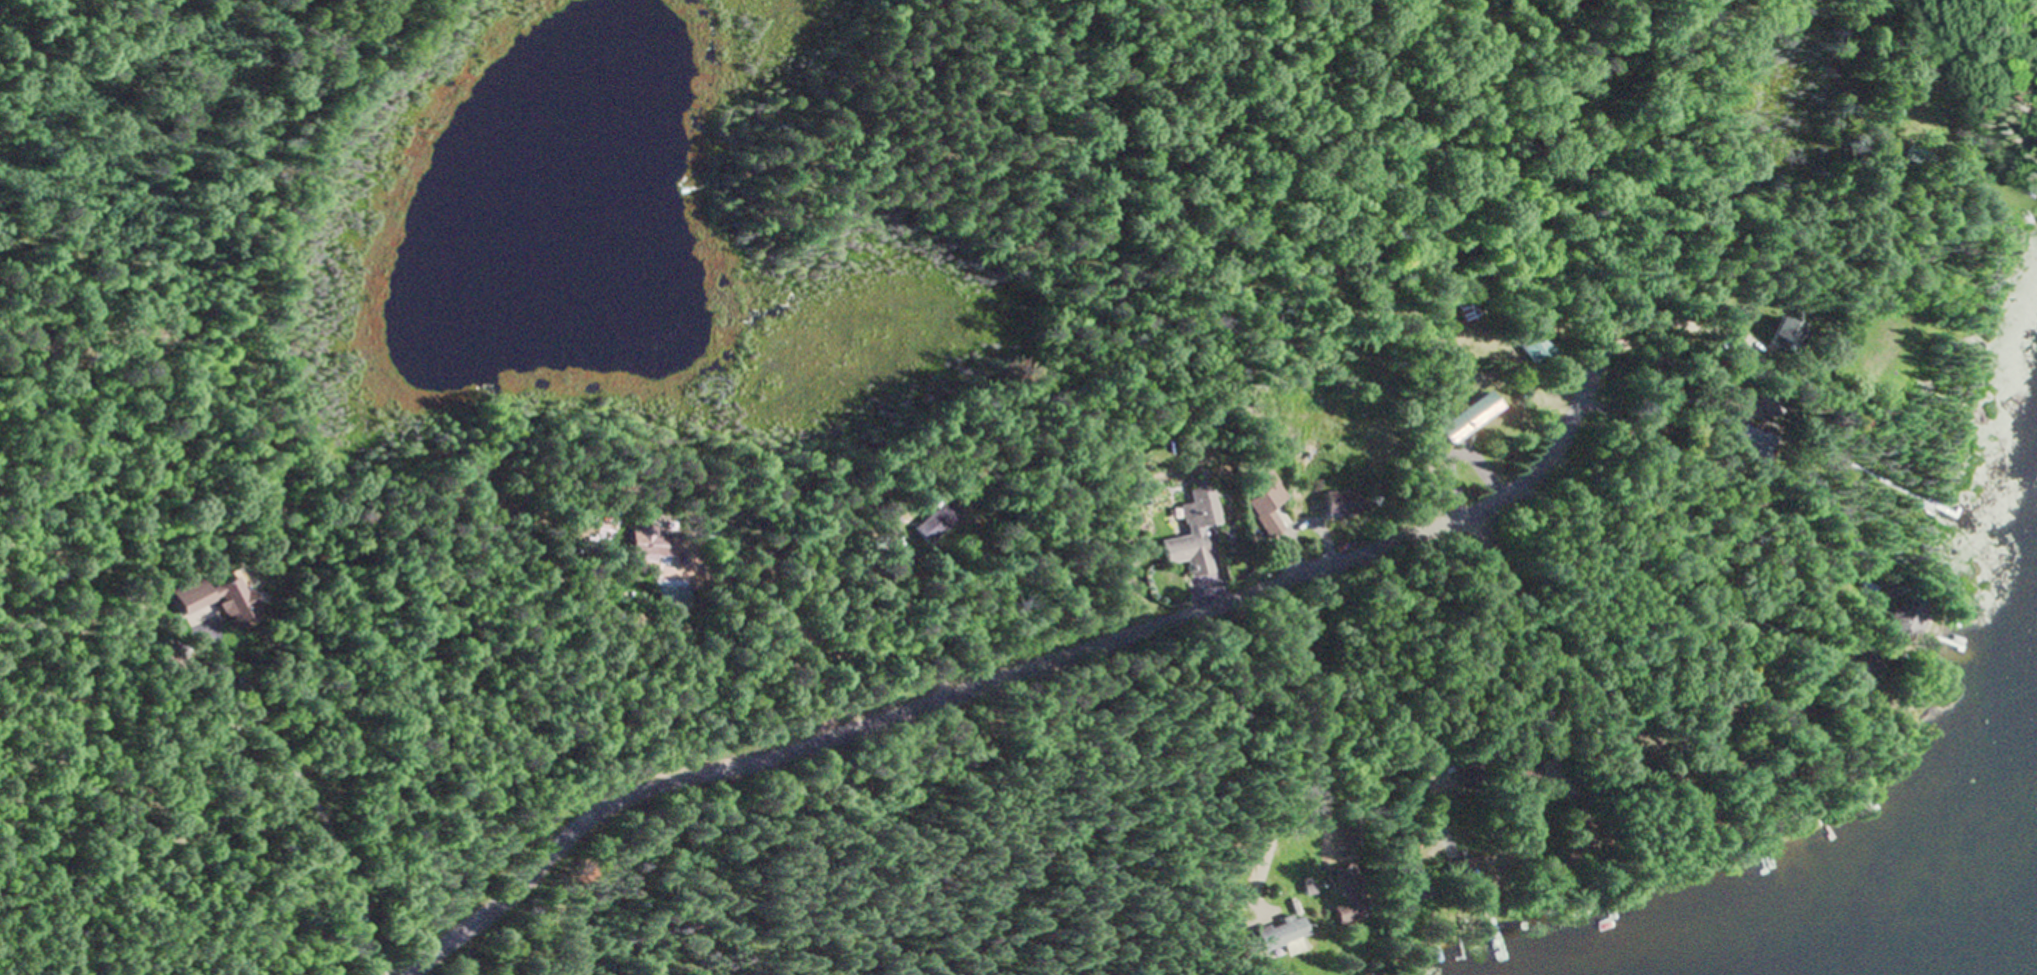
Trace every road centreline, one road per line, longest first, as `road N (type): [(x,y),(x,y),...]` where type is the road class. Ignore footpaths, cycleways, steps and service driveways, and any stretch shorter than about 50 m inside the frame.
road 1 (residential): [(413,974),(587,827),(644,789),(864,726),(1495,504),(1562,445),(1616,336),(1663,208)]

